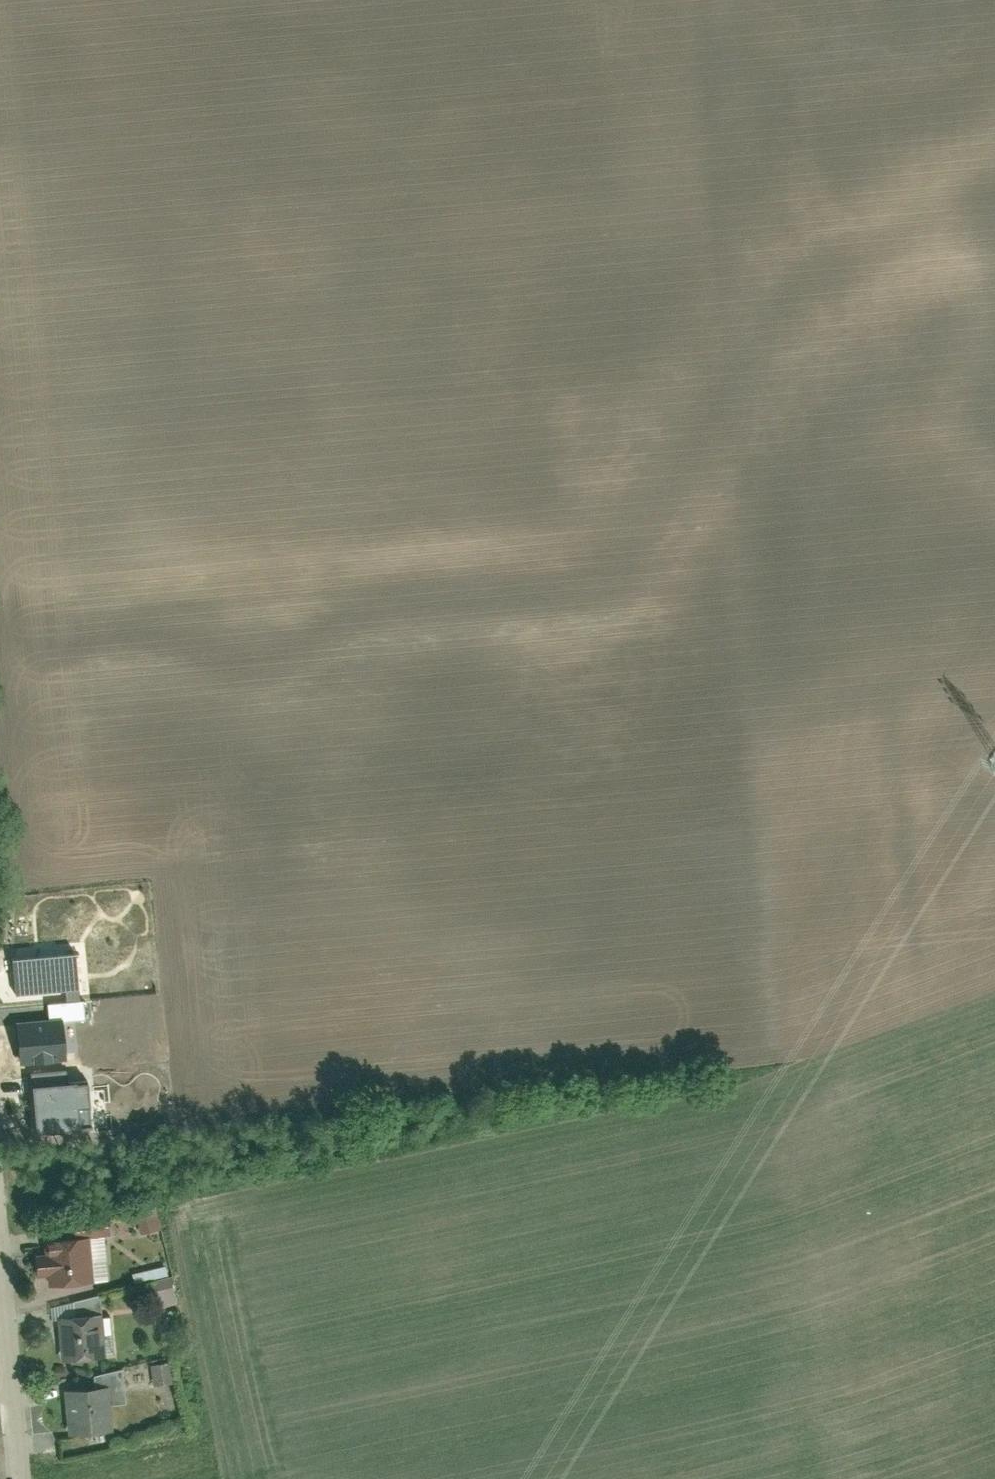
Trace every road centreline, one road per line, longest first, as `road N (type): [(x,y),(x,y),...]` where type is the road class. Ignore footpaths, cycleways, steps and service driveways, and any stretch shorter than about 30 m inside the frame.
road 1 (residential): [(19,1478),(0,1276)]

